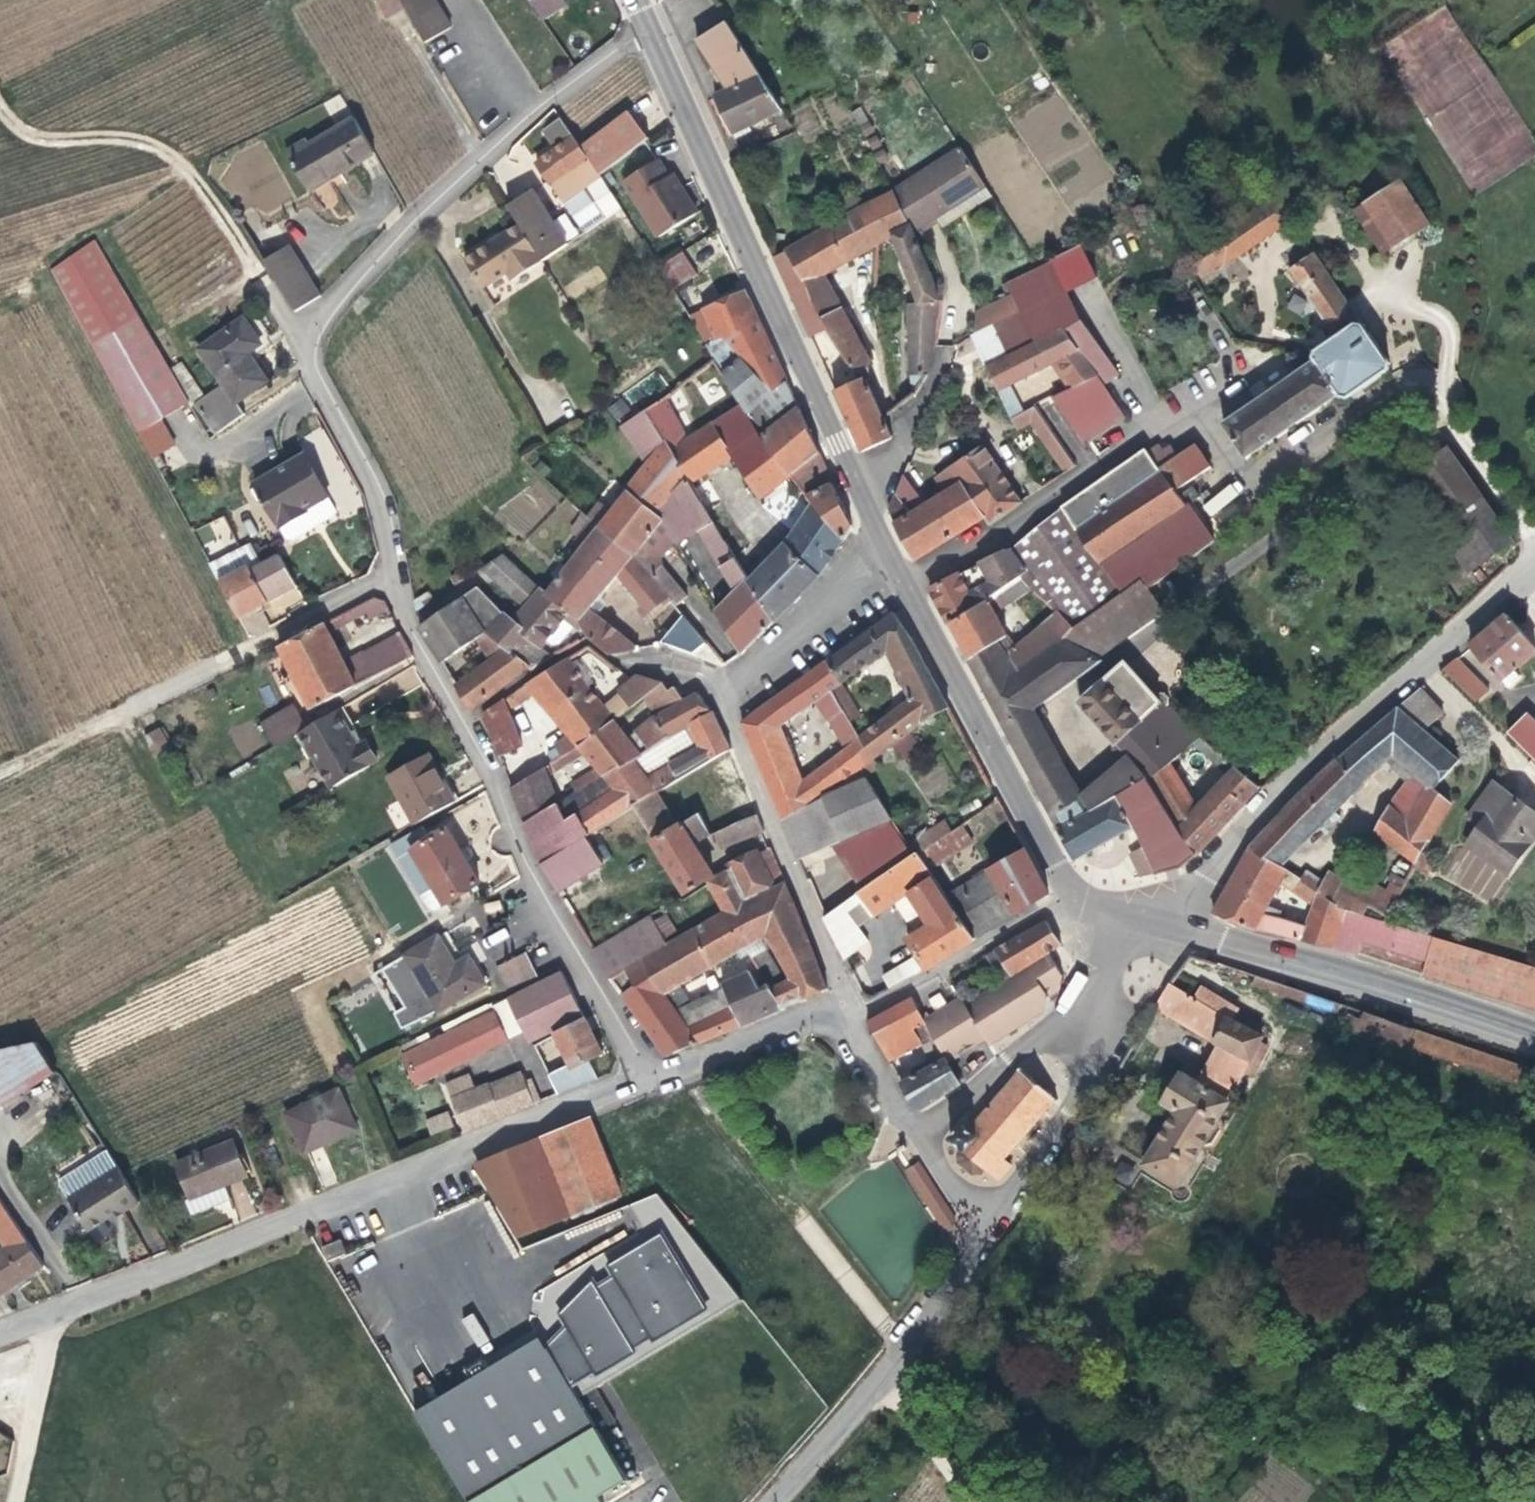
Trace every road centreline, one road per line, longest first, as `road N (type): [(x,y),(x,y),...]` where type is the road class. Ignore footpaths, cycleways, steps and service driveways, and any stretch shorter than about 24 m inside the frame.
road 1 (residential): [(658,34),(521,122),(317,317),(307,344),(382,501),(389,578)]
road 2 (unclassified): [(0,1330),(647,1082)]
road 3 (residential): [(389,578),(533,880),(647,1082)]
road 4 (residential): [(844,1009),(728,724),(743,686),(882,527)]
road 5 (secondary): [(882,527),(658,34)]
road 6 (unclassified): [(1534,574),(1407,681),(1152,925)]
road 7 (track): [(307,344),(195,177),(154,143),(45,136),(20,128),(0,105)]
road 8 (secondary): [(1534,1040),(1152,925)]
road 9 (residential): [(909,580),(1215,386)]
road 10 (secondary): [(1079,898),(1058,872),(909,580)]
road 11 (residential): [(993,1223),(883,1377),(772,1501)]
road 12 (residential): [(389,578),(125,717)]
road 13 (residential): [(993,1223),(1088,1075),(1115,994)]
road 14 (residential): [(852,1023),(1079,898)]
road 15 (residential): [(1115,994),(1010,1052),(952,1107),(913,1130)]
road 16 (unclassified): [(647,1082),(844,1009)]
road 17 (track): [(17,1501),(53,1310)]
road 18 (track): [(883,1377),(967,1501)]
road 19 (track): [(125,717),(0,771)]
road 20 (residential): [(913,1130),(852,1023)]
road 21 (residential): [(993,1223),(913,1130)]

